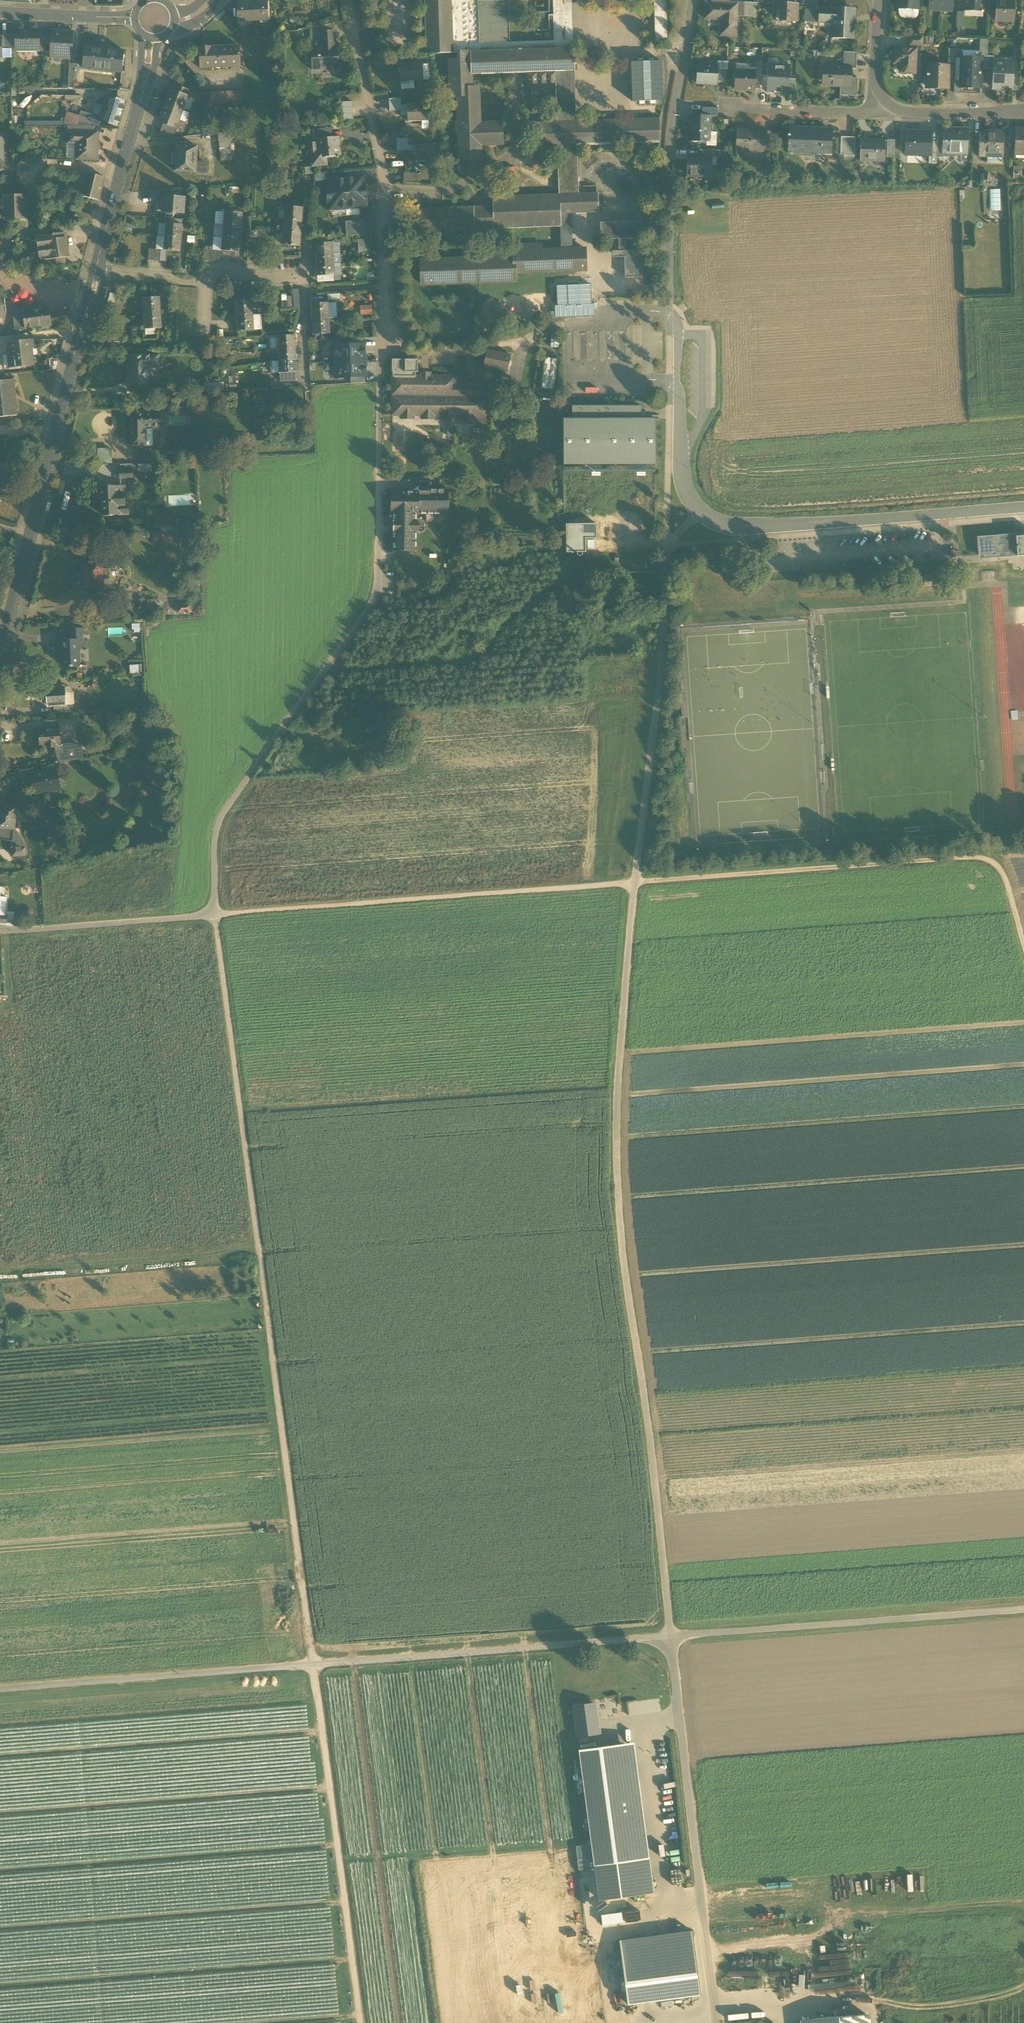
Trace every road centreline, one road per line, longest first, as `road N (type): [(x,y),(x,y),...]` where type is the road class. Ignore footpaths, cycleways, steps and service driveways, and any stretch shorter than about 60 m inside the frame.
road 1 (unclassified): [(634,882),(615,1106),(619,1232),(717,2022)]
road 2 (track): [(214,916),(361,2022)]
road 3 (track): [(1023,1609),(0,1688)]
road 4 (residential): [(0,929),(634,882)]
road 5 (residential): [(369,608),(378,594),(385,178),(347,0)]
road 6 (unclassified): [(679,322),(680,464),(699,514),(745,528),(1023,507)]
road 7 (track): [(1023,948),(998,854),(634,882)]
road 8 (tertiary): [(96,269),(0,653)]
road 9 (track): [(214,916),(216,824),(369,608)]
road 10 (residential): [(96,269),(209,280),(301,274),(307,383)]
road 11 (unclassified): [(693,0),(670,181),(670,303)]
road 12 (tertiary): [(150,39),(96,269)]
road 13 (residential): [(1023,110),(874,114)]
road 14 (residential): [(874,114),(732,109)]
road 15 (residential): [(133,17),(0,12)]

